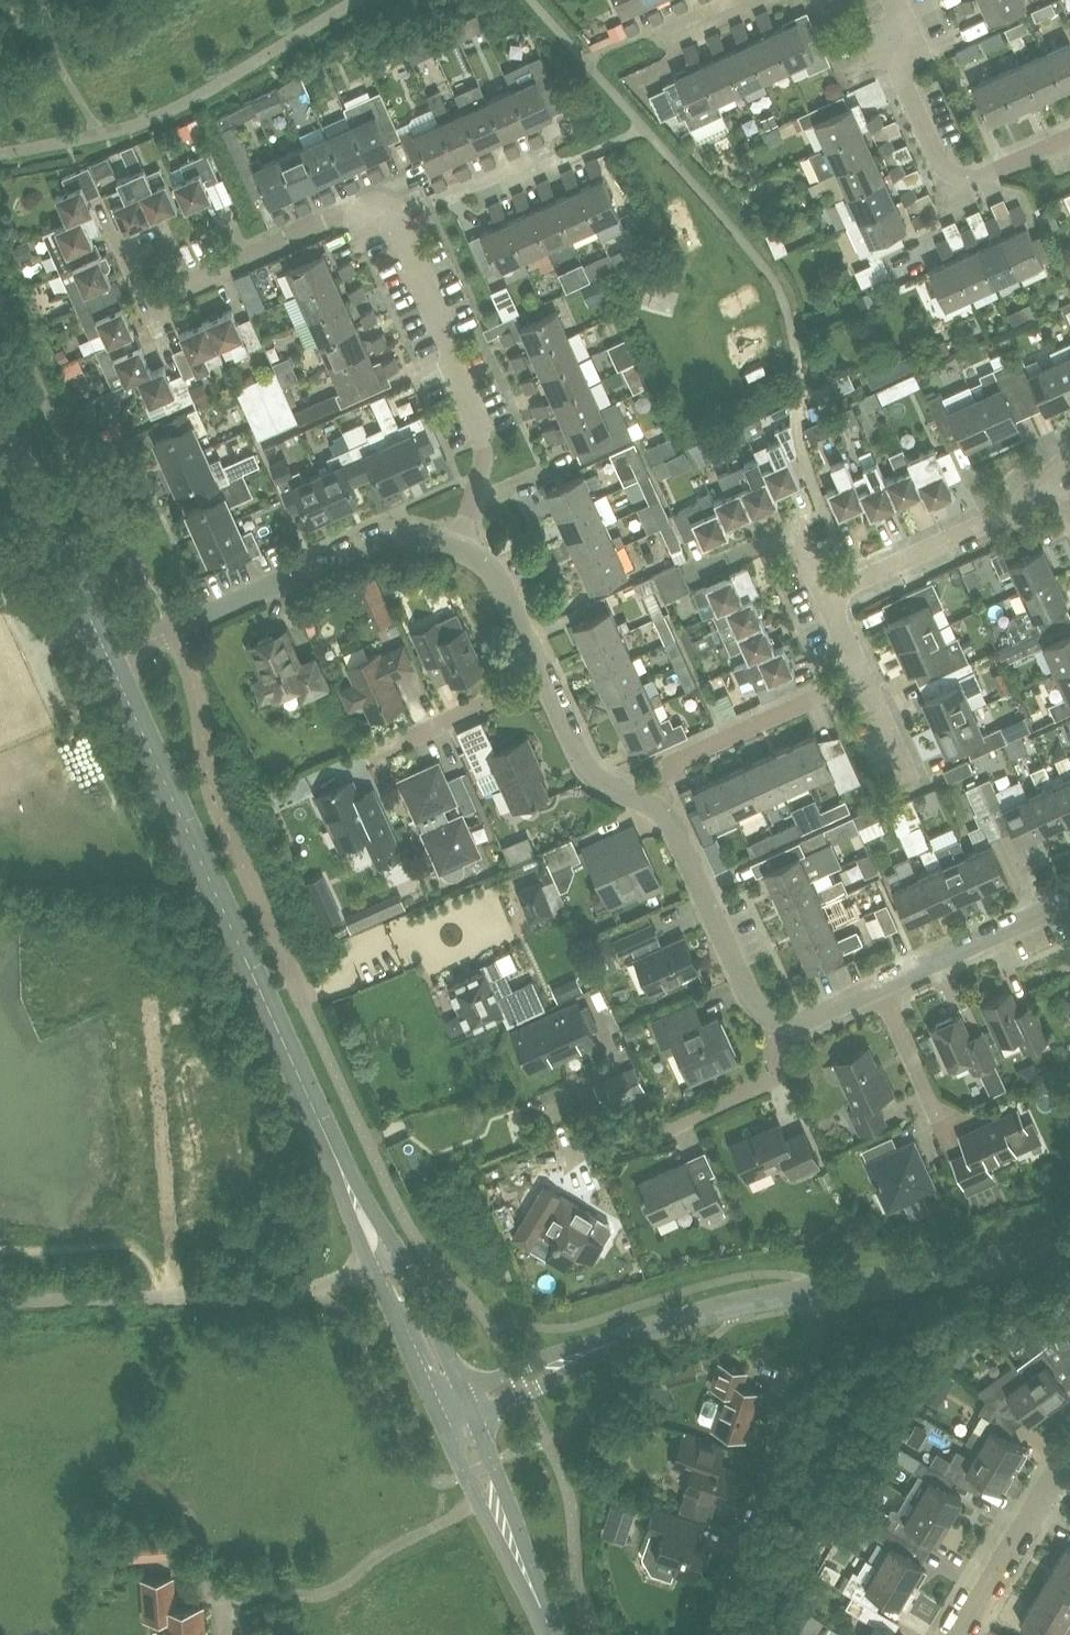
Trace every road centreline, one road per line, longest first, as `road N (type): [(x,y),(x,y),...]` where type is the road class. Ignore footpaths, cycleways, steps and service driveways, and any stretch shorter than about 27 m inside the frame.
road 1 (secondary): [(109,659),(383,1263)]
road 2 (residential): [(458,546),(486,459),(481,433),(397,226),(336,217),(145,304)]
road 3 (residential): [(310,1009),(217,807),(198,696),(173,629)]
road 4 (unclassified): [(383,1263),(307,1291),(0,1303)]
road 5 (tertiary): [(447,1400),(682,1320),(816,1291)]
road 6 (residential): [(743,1594),(813,1372),(816,1291)]
road 7 (residential): [(1069,137),(985,174),(947,168),(901,73),(906,21),(896,0)]
road 8 (residential): [(173,629),(384,534),(458,546)]
road 9 (secondary): [(0,402),(109,659)]
road 10 (residential): [(565,1153),(660,1131),(763,1081),(780,1022)]
road 11 (residential): [(1053,469),(1013,513),(824,596)]
road 12 (residential): [(649,803),(669,820),(753,1003),(780,1022)]
road 13 (tertiary): [(816,1291),(1069,1242)]
road 14 (secondary): [(447,1400),(551,1634)]
road 15 (residential): [(649,803),(668,765),(861,677)]
road 16 (residential): [(883,985),(1069,901)]
road 17 (residential): [(961,1634),(1069,1461)]
road 18 (residential): [(370,756),(544,678)]
road 19 (residential): [(544,678),(579,759),(595,778),(649,803)]
road 20 (residential): [(824,596),(793,529),(708,568)]
road 21 (residential): [(458,546),(499,582),(544,678)]
road 22 (secondary): [(383,1263),(447,1400)]
road 23 (residential): [(937,1113),(883,985)]
road 24 (residential): [(912,788),(861,677)]

